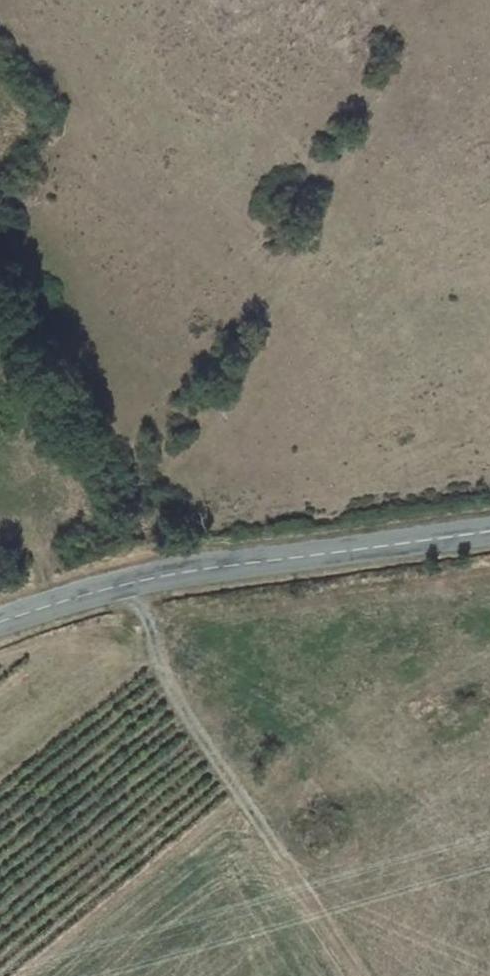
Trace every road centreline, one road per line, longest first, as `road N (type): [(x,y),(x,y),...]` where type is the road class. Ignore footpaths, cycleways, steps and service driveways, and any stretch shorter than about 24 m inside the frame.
road 1 (tertiary): [(0,624),(137,582),(489,529)]

